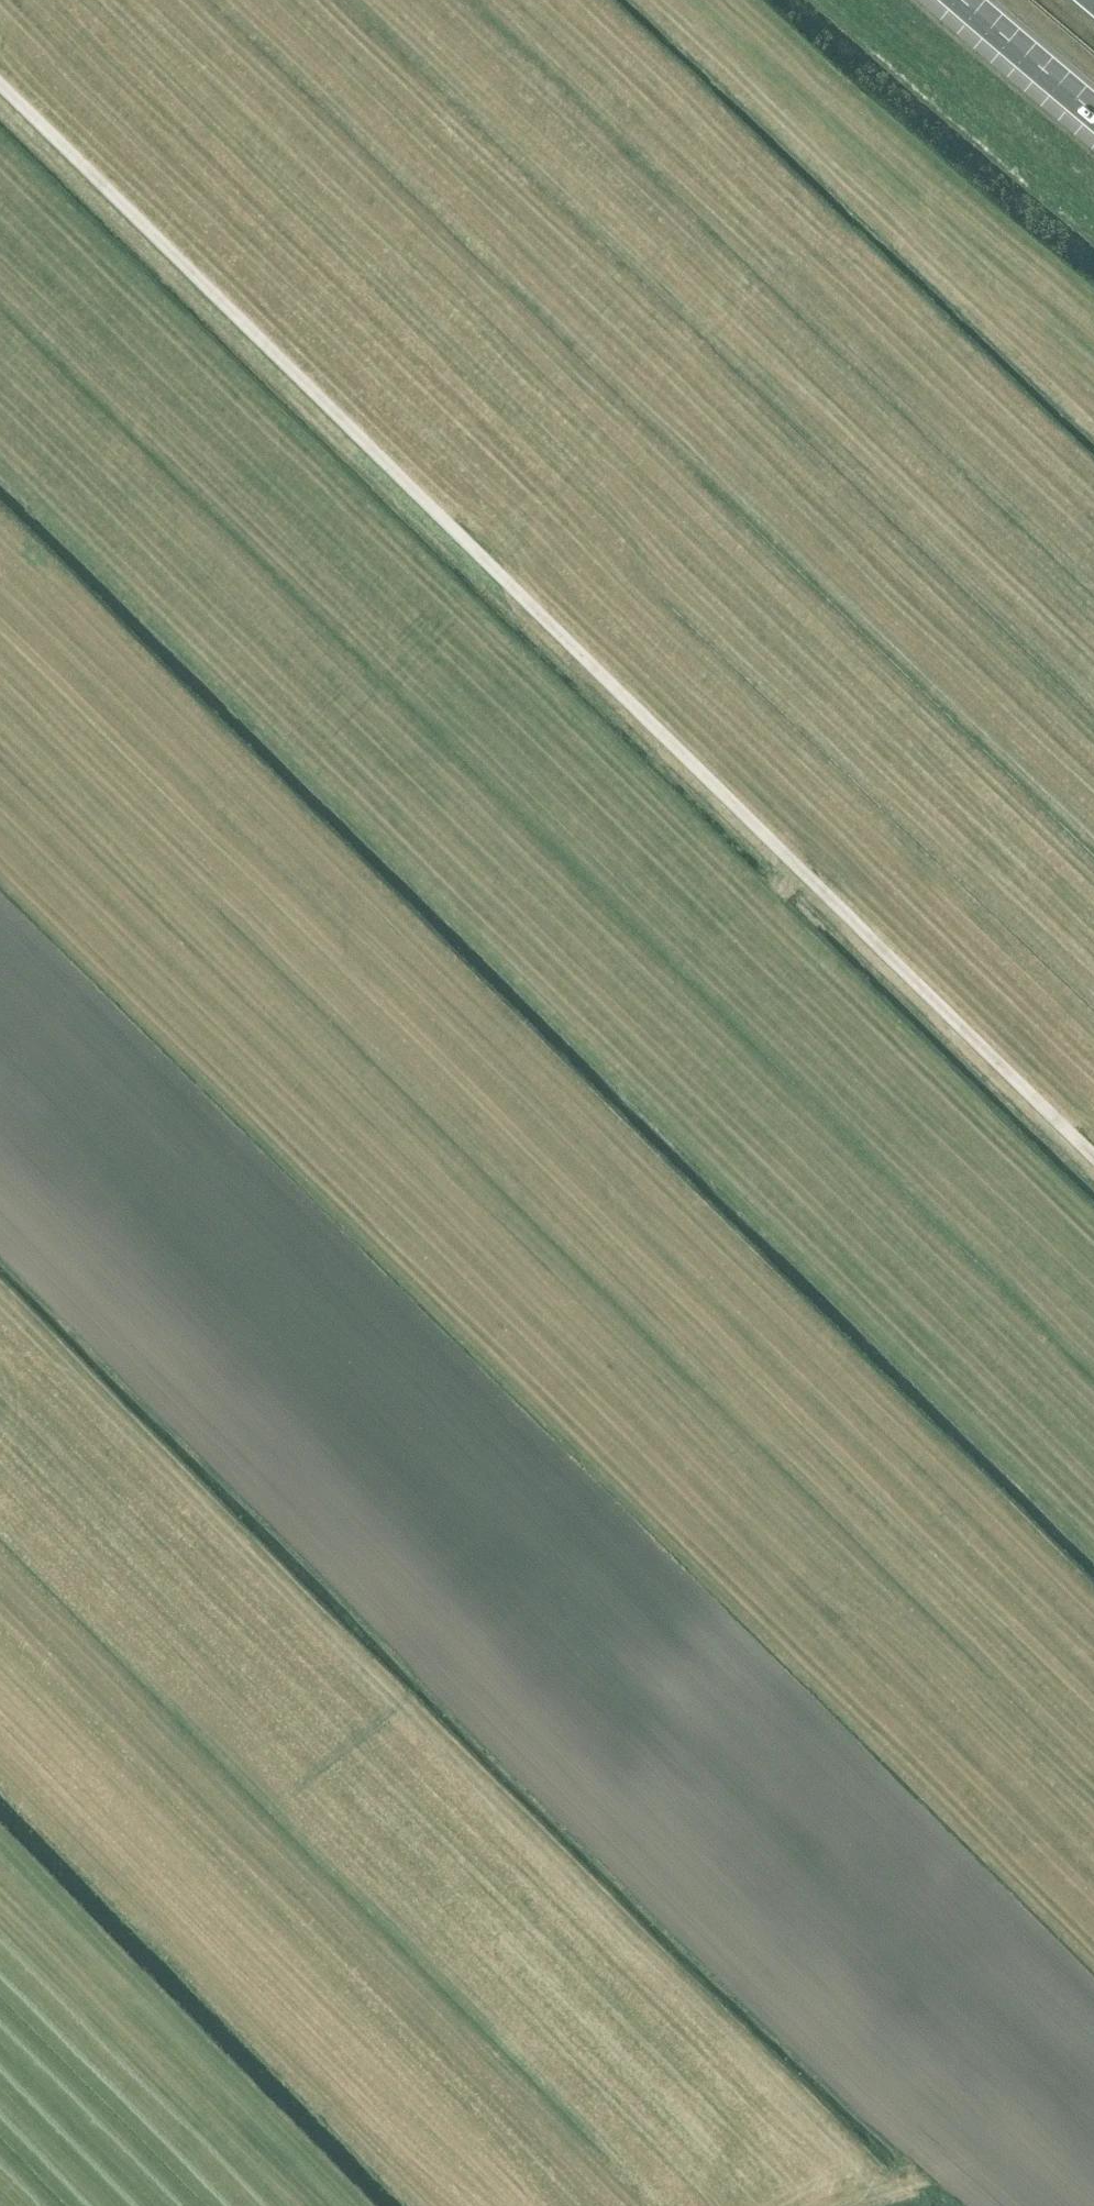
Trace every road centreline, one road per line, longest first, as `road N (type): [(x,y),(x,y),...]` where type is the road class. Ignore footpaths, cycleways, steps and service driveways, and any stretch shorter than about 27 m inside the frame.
road 1 (motorway): [(962,0),(1093,114)]

